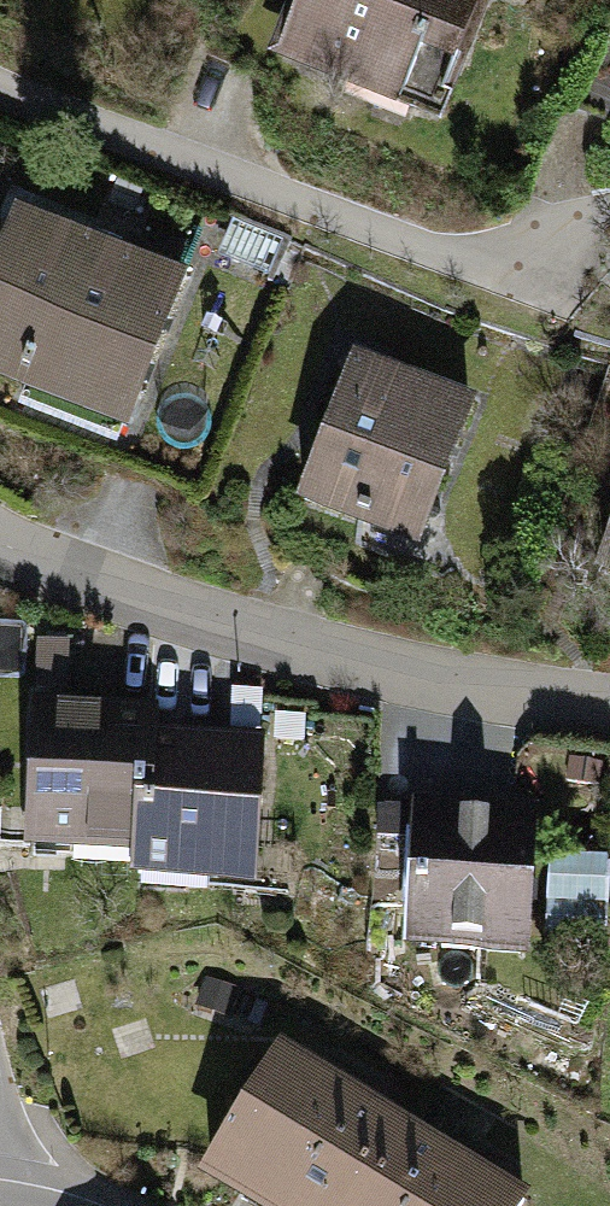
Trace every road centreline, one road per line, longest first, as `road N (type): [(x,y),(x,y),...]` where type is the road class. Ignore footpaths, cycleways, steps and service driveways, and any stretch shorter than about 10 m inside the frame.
road 1 (residential): [(0,88),(490,271),(609,205)]
road 2 (residential): [(609,702),(345,662),(0,539)]

